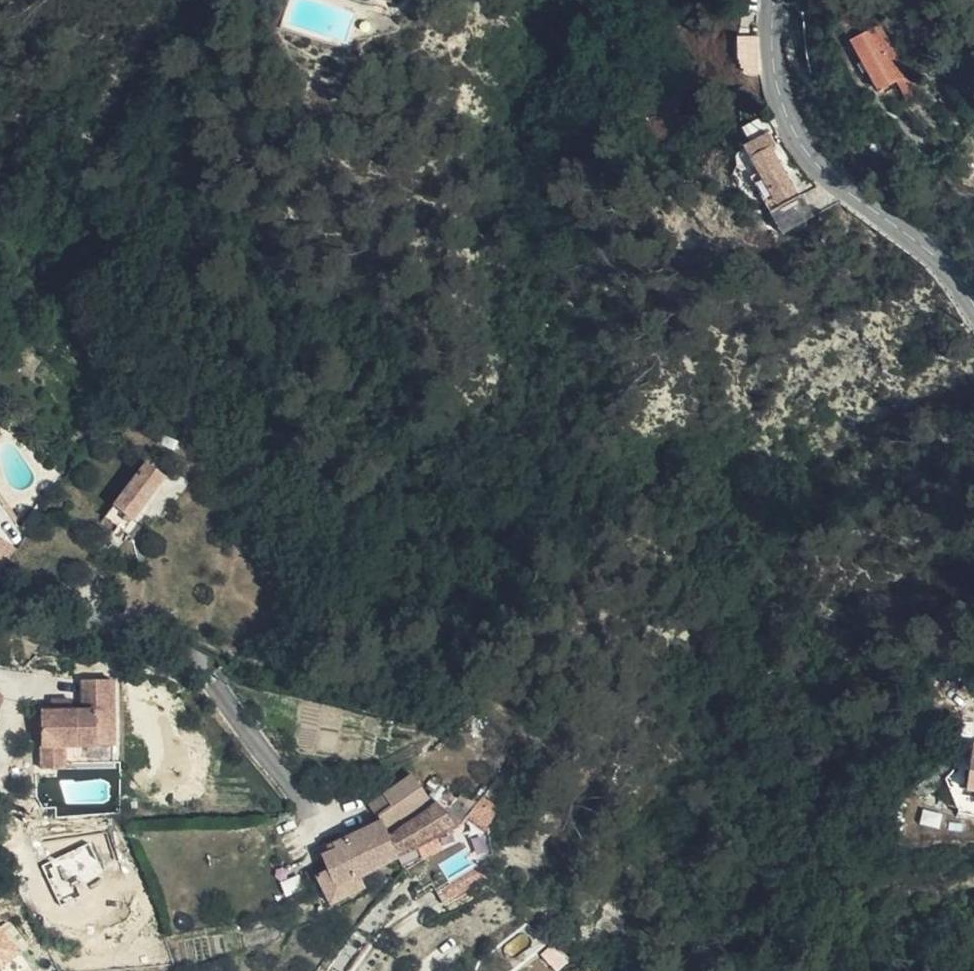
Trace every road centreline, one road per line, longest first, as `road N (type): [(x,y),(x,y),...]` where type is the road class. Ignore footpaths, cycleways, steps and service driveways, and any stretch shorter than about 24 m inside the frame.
road 1 (tertiary): [(973,303),(923,244),(834,188),(784,113),(774,58),(776,0)]

